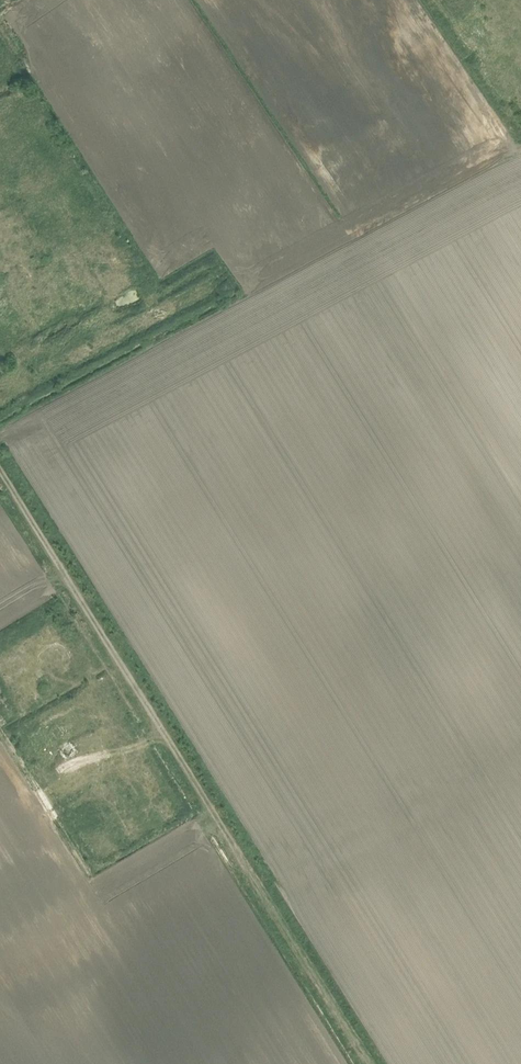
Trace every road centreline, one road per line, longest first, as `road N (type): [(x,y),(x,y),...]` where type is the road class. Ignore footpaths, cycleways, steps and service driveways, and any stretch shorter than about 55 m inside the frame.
road 1 (unclassified): [(372,1063),(0,473)]

